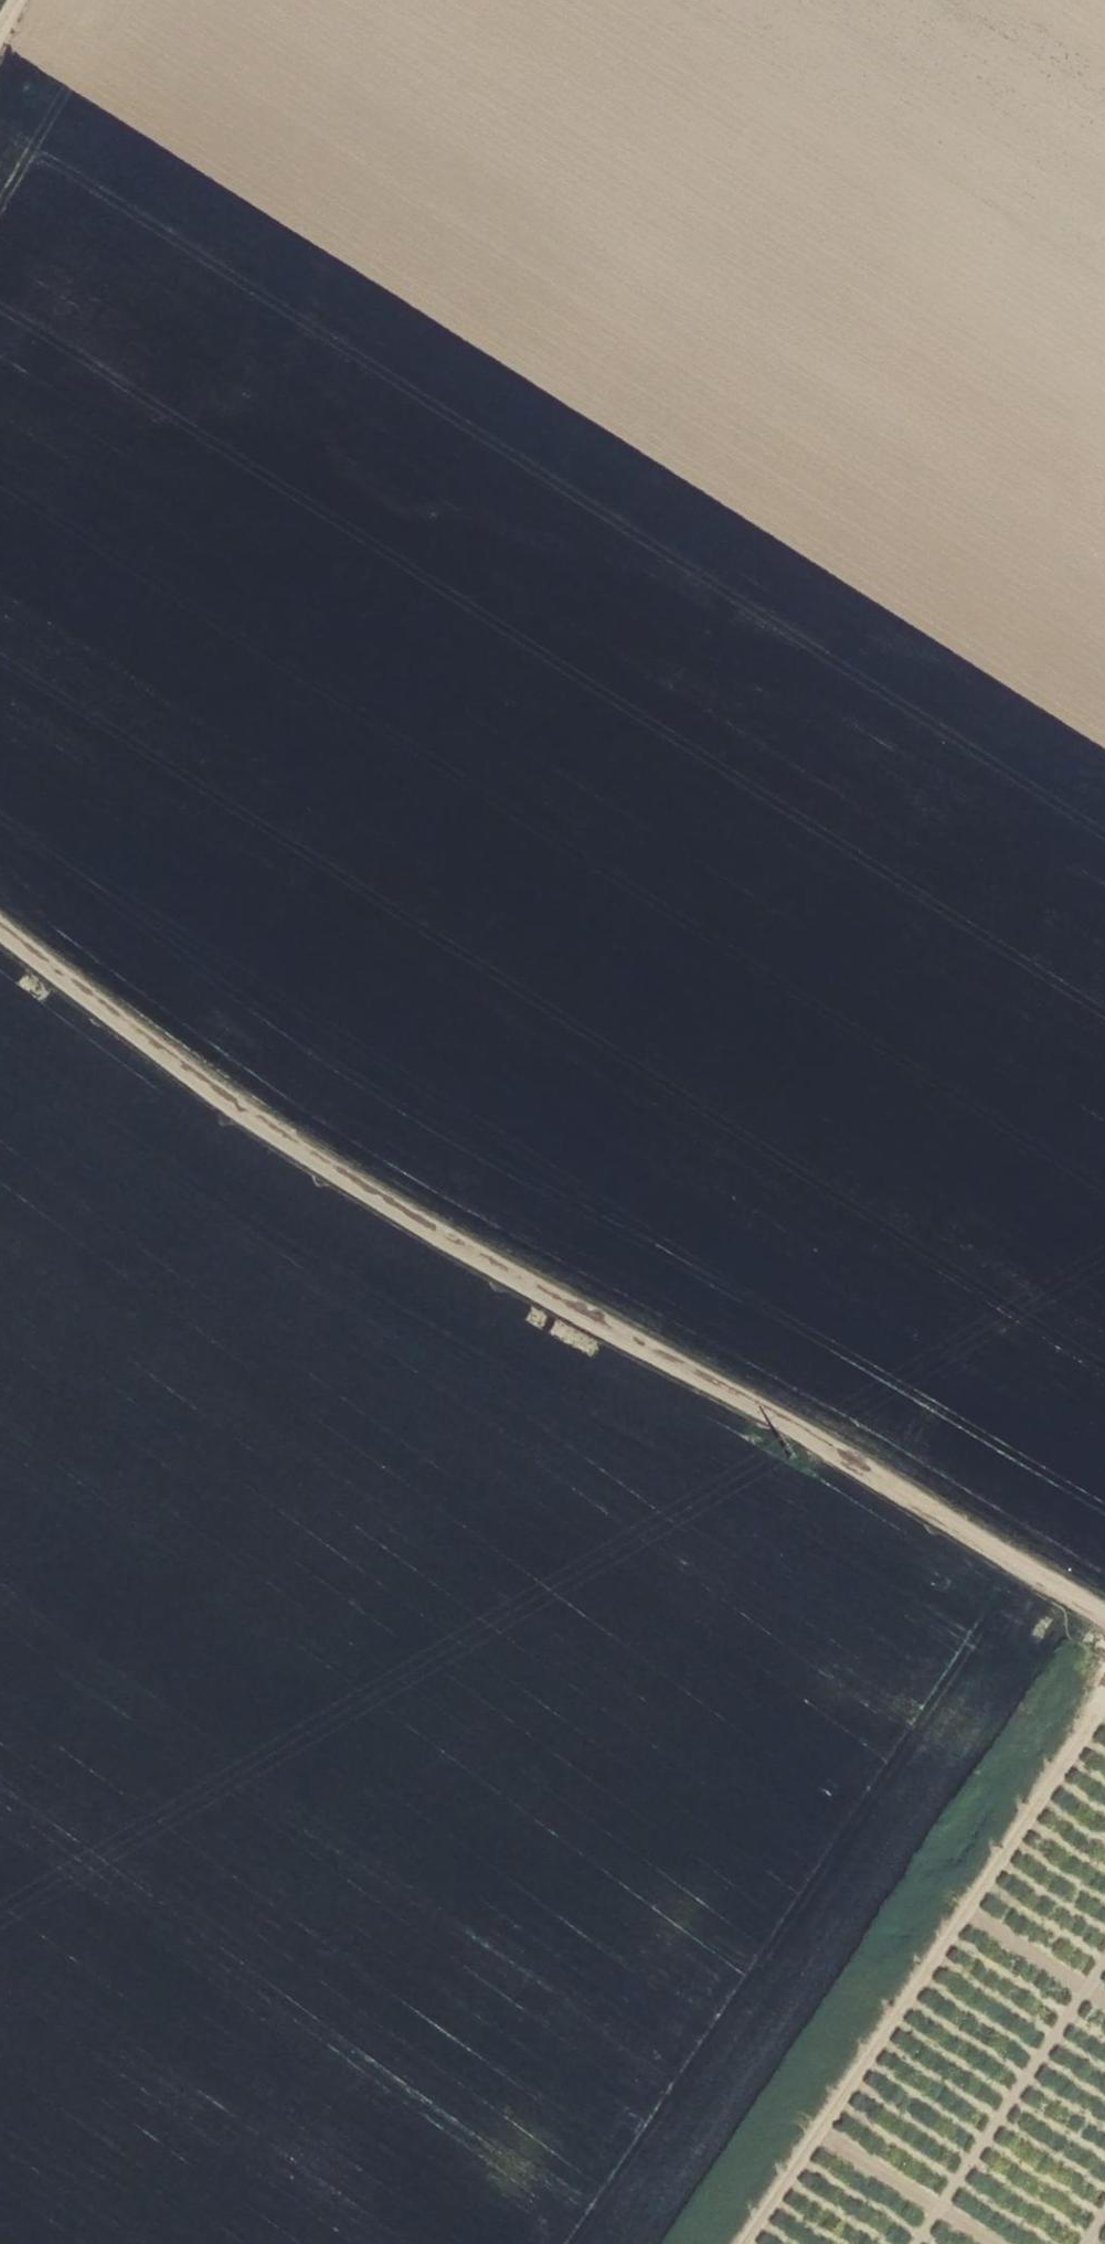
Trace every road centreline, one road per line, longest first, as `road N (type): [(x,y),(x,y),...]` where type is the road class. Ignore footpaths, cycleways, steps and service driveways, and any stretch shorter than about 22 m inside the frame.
road 1 (track): [(0,929),(186,1073),(403,1210),(1104,1617)]

